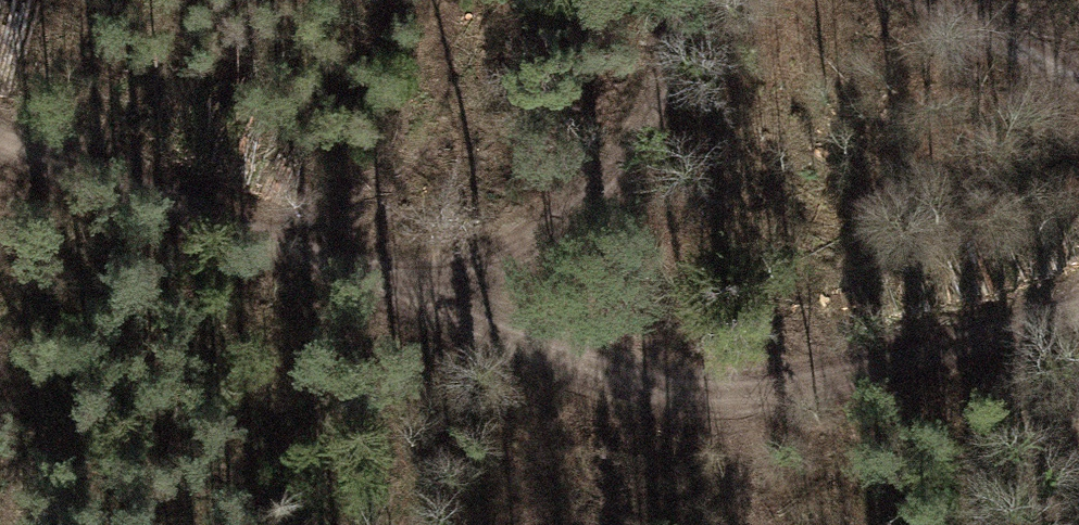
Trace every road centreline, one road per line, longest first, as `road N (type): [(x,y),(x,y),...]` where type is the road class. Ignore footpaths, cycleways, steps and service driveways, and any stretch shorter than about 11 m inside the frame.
road 1 (track): [(0,145),(686,397),(855,379),(1078,311)]
road 2 (track): [(688,0),(635,153),(510,243),(368,283)]
road 3 (track): [(1078,79),(927,0)]

